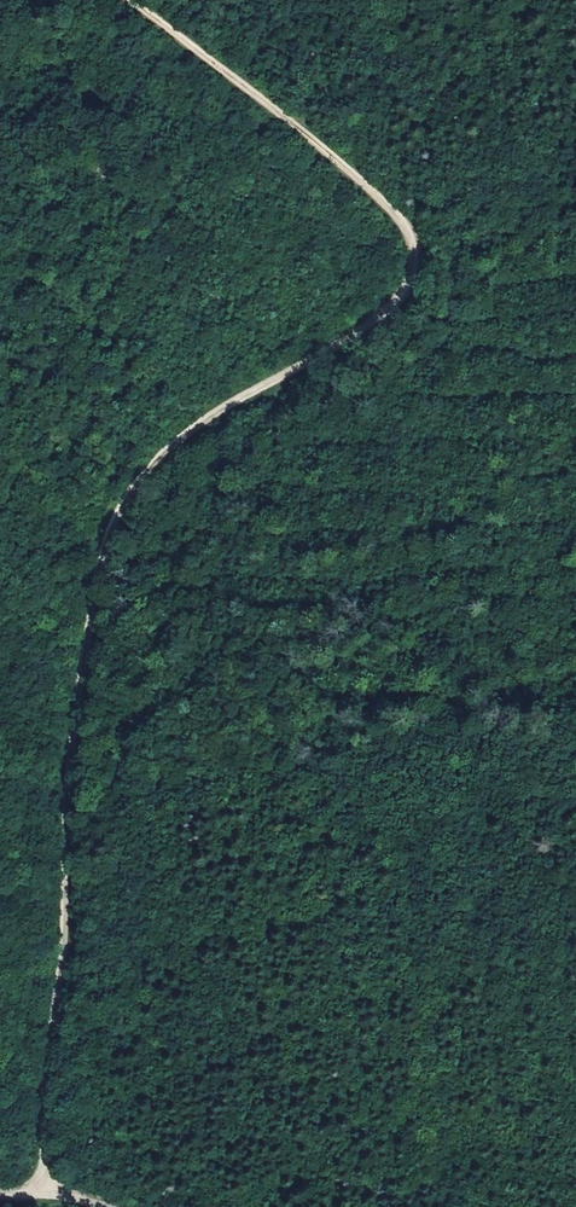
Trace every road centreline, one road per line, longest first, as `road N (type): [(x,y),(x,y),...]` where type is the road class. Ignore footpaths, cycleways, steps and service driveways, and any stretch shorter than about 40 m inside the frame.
road 1 (track): [(64,839),(93,584),(112,518),(157,460),(207,419),(377,322),(402,294),(415,261)]
road 2 (track): [(415,261),(390,208),(133,0)]
road 3 (track): [(45,1191),(64,839)]

